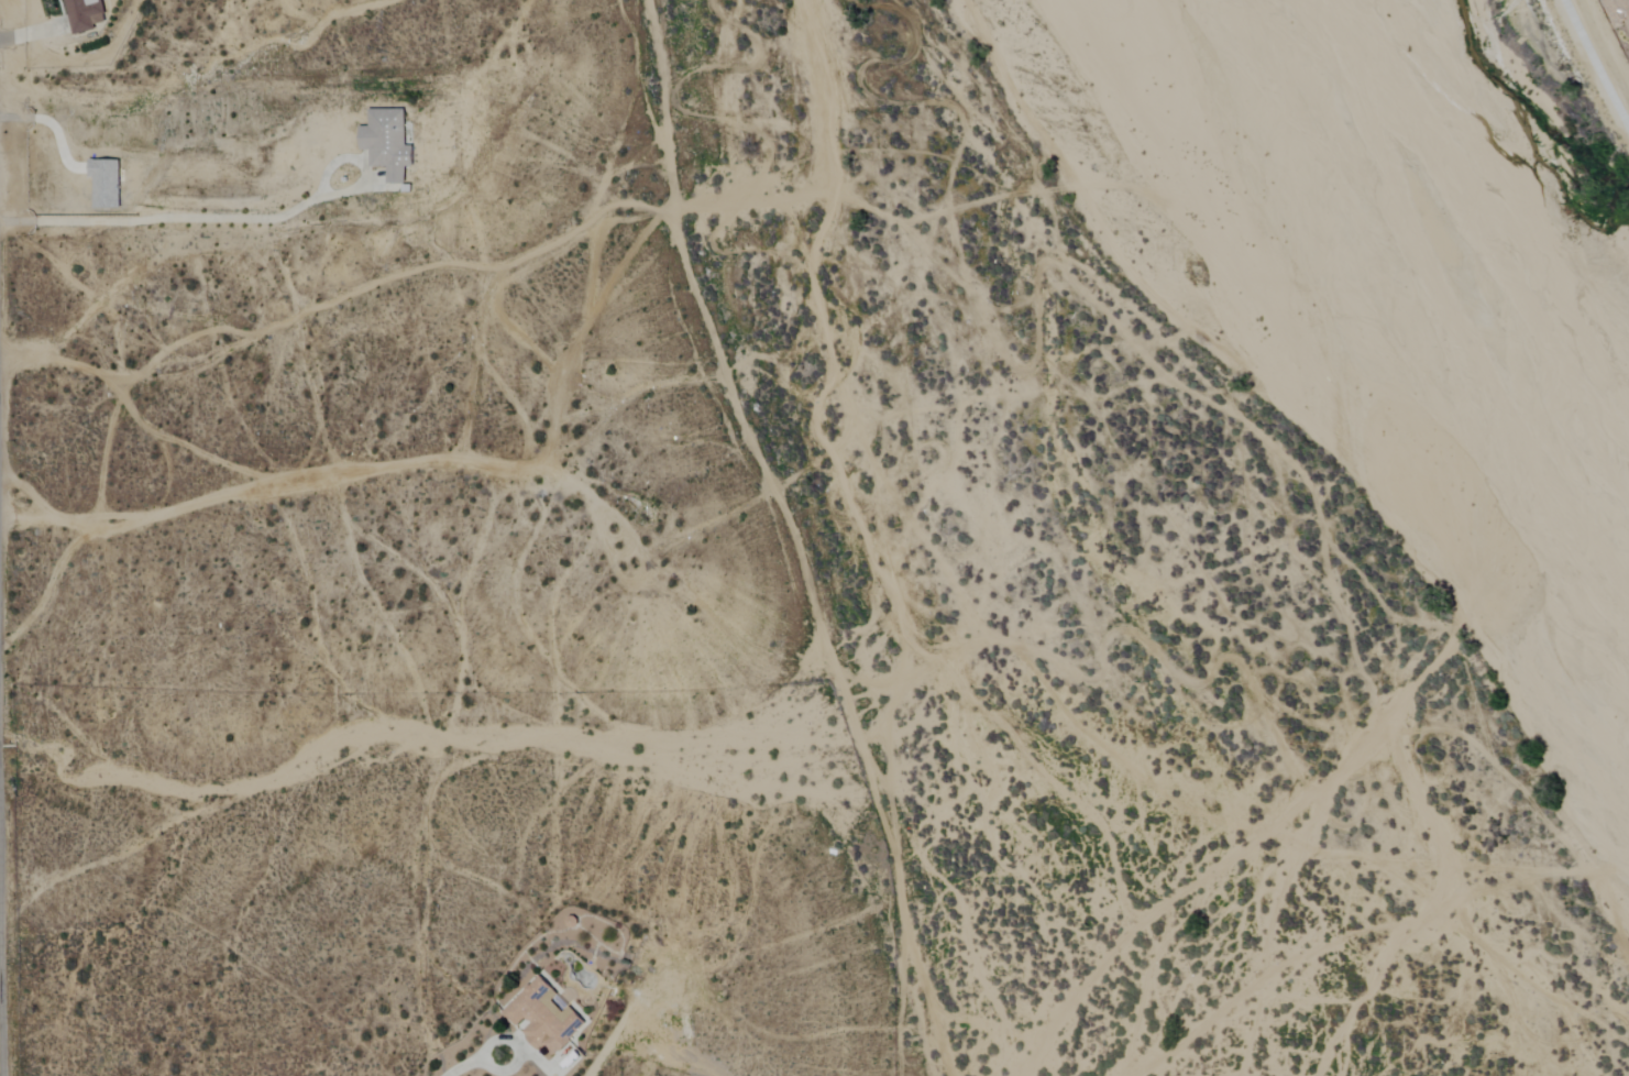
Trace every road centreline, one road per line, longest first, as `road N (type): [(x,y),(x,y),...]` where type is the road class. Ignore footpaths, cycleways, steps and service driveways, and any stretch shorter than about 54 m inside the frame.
road 1 (track): [(955,1075),(771,473),(674,209),(647,0)]

